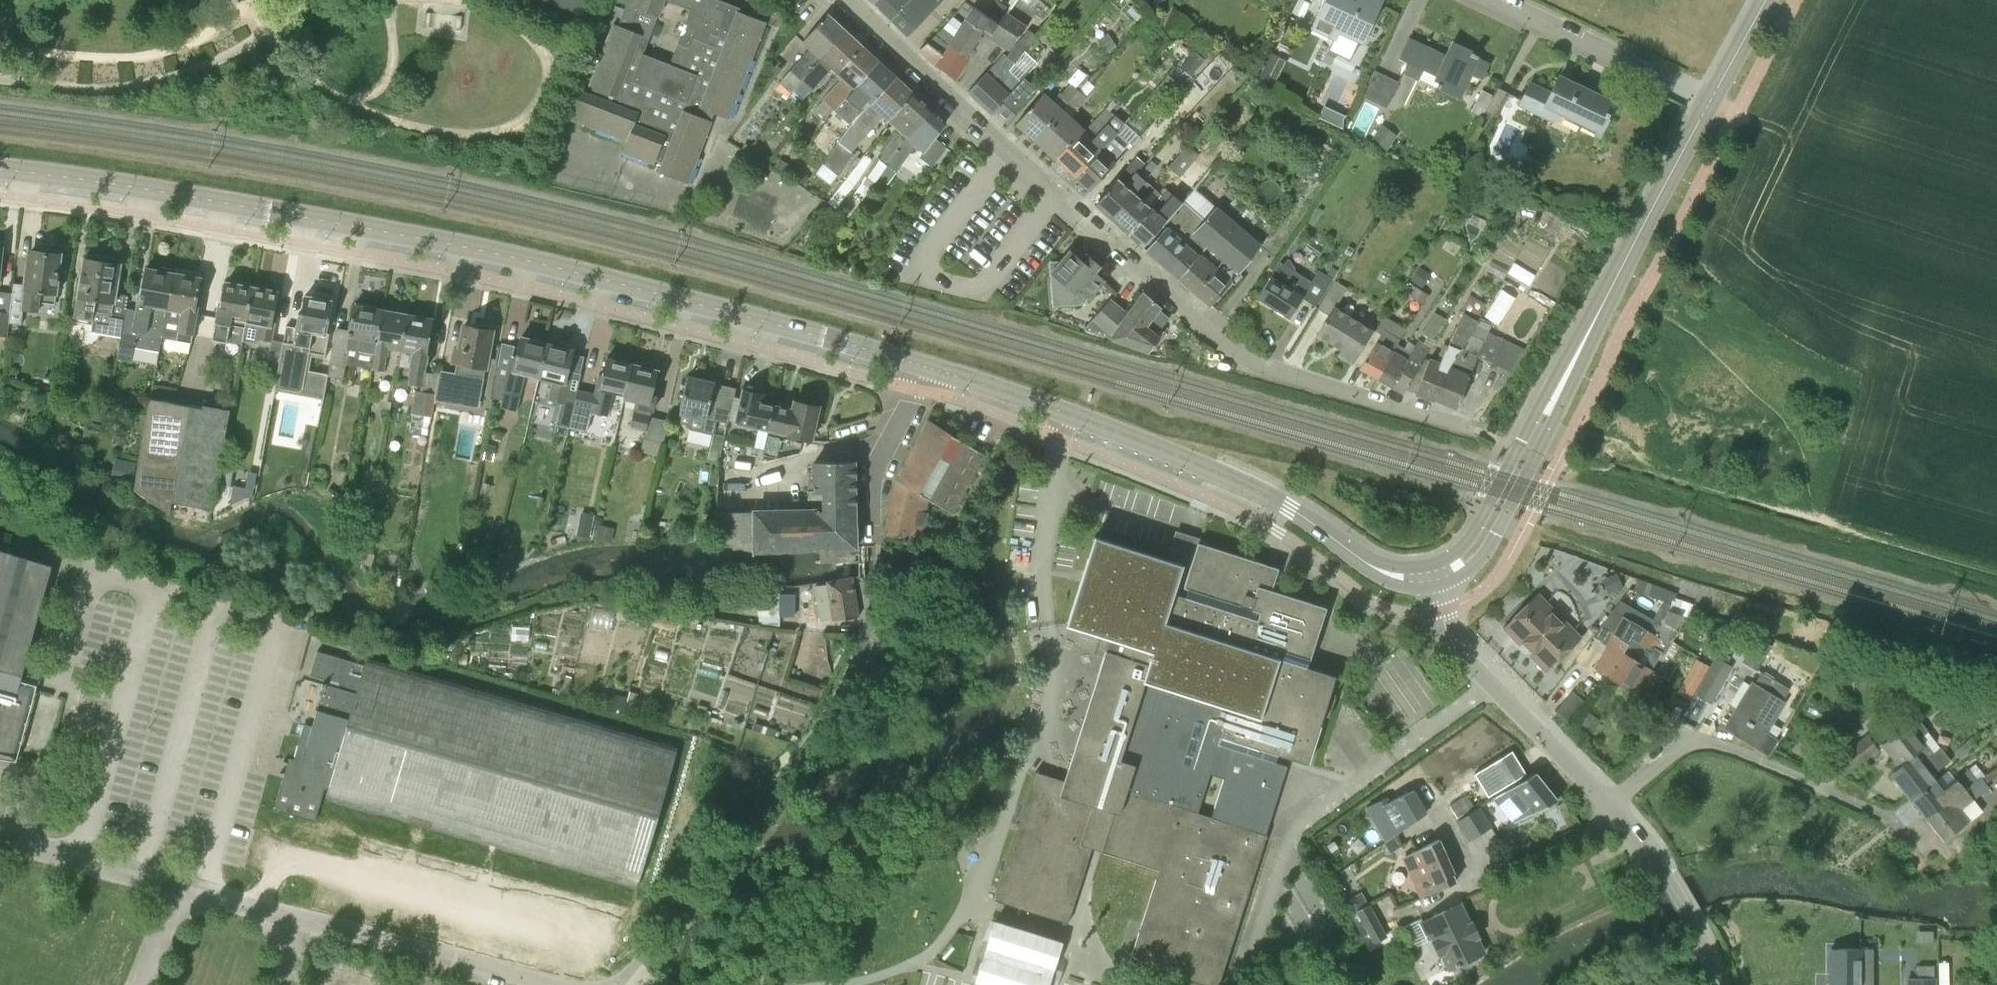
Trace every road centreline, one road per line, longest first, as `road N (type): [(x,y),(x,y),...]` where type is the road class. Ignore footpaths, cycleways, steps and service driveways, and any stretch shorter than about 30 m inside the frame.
road 1 (tertiary): [(1432,576),(1383,572),(1278,501),(1135,439),(833,340),(463,246),(0,170)]
road 2 (tertiary): [(1432,576),(1462,561),(1490,524),(1709,100)]
road 3 (unclassified): [(1716,984),(1698,927),(1642,839),(1454,646),(1442,612)]
road 4 (residential): [(1079,218),(1235,349),(1280,373),(1484,433)]
road 5 (residential): [(1079,218),(846,0)]
road 6 (unclassified): [(562,984),(291,916)]
road 7 (residential): [(1709,100),(1500,0)]

